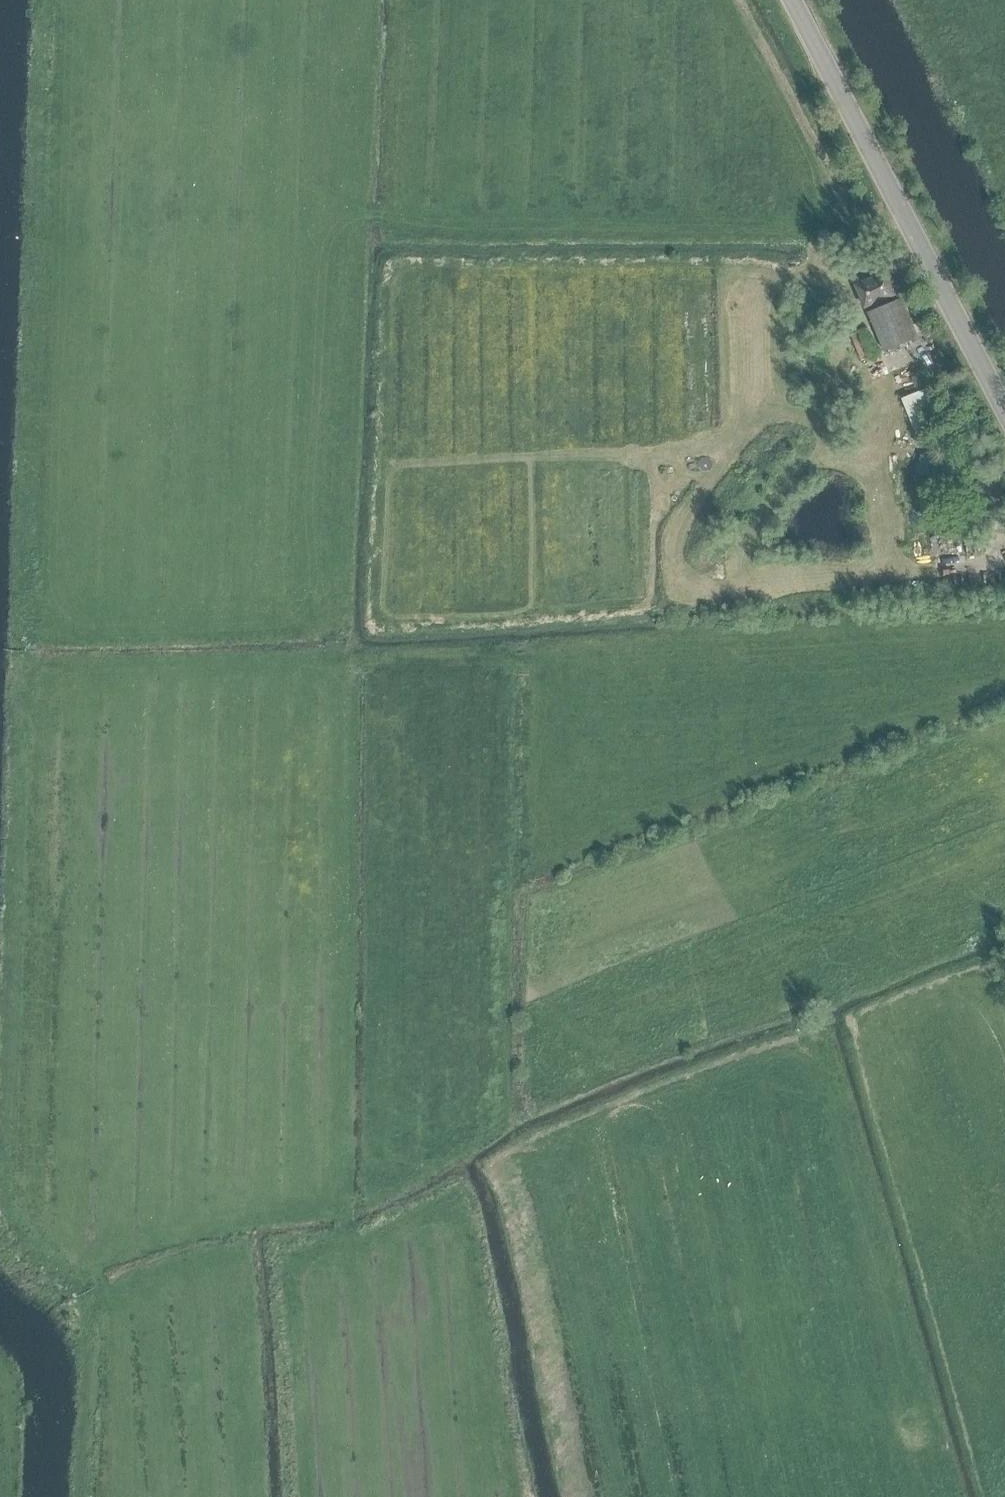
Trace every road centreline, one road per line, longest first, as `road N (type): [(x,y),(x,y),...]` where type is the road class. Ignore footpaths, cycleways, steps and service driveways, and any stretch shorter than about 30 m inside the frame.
road 1 (secondary): [(1004,411),(791,0)]

